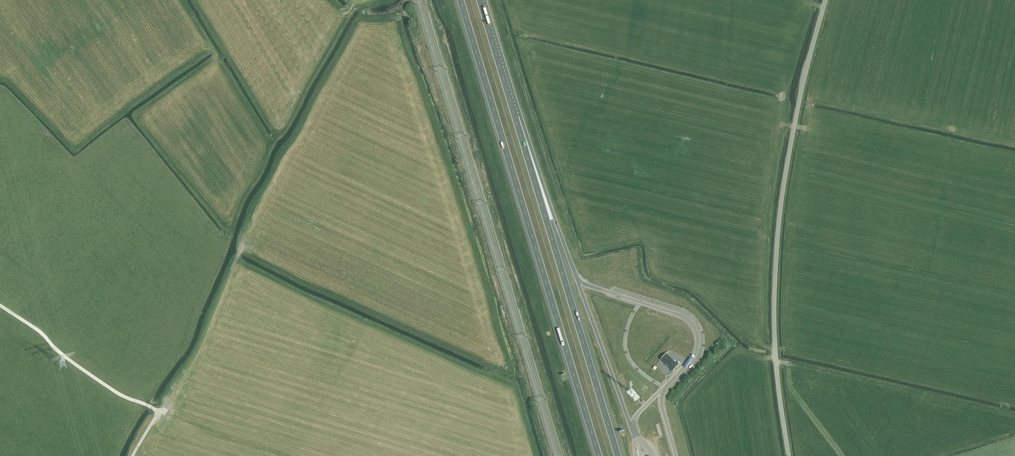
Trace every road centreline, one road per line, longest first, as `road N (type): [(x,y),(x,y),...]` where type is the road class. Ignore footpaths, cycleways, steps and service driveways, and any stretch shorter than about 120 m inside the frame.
road 1 (motorway): [(460,0),(599,455)]
road 2 (unclassified): [(789,455),(775,345),(777,239),(797,113),(826,0)]
road 3 (motorway): [(618,455),(508,94)]
road 4 (track): [(167,415),(111,389),(0,305)]
road 5 (motorway): [(578,280),(508,94)]

